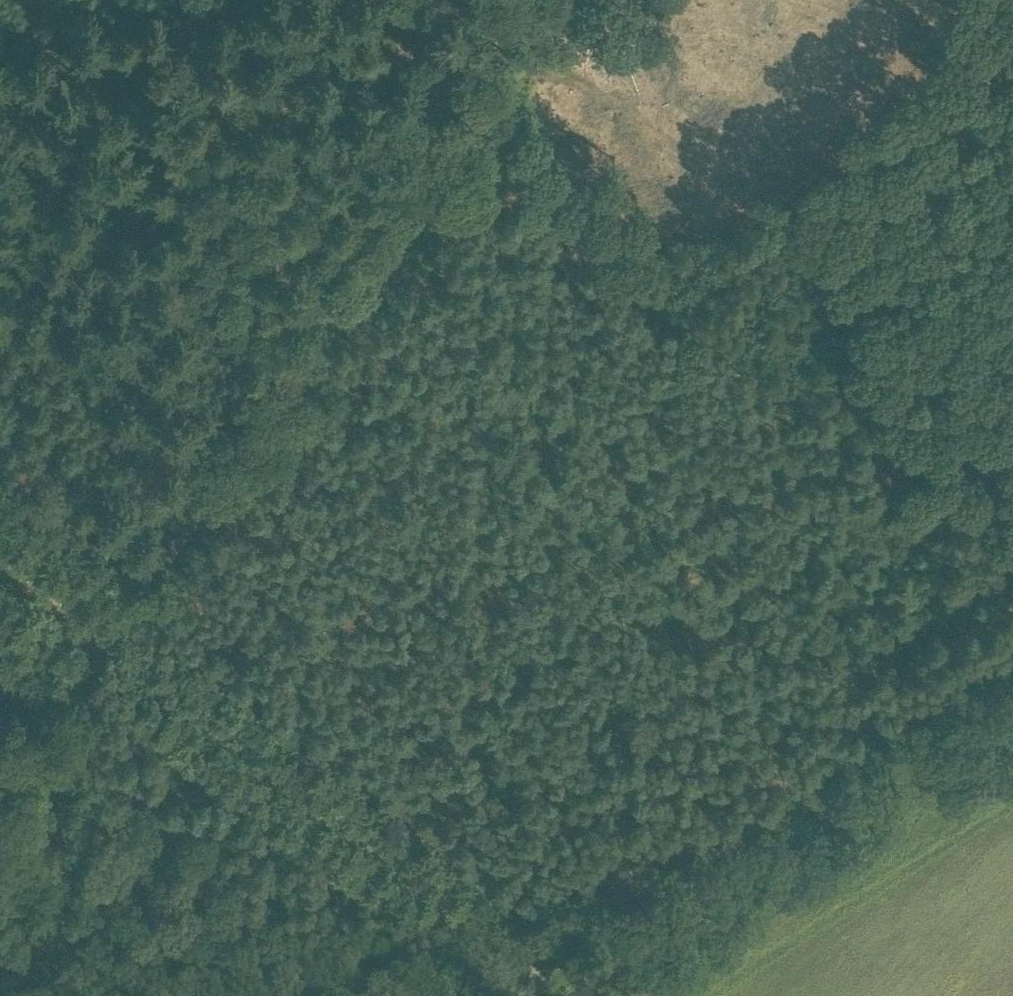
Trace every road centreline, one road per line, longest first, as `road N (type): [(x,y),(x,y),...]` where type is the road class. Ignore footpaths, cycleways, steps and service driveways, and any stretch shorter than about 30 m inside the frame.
road 1 (track): [(1012,708),(545,976),(0,555)]
road 2 (track): [(0,795),(555,0)]

